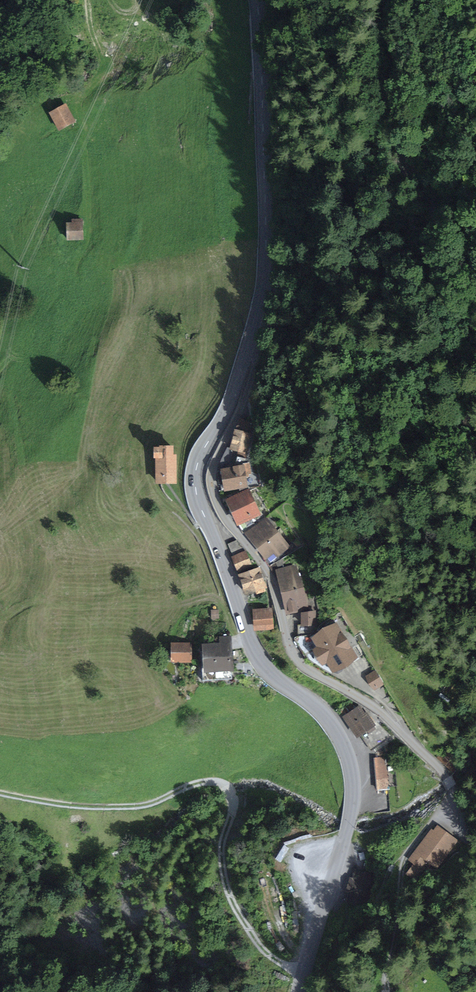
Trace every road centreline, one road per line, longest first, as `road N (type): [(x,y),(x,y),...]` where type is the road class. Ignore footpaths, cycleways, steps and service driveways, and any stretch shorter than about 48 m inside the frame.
road 1 (tertiary): [(242,369),(196,467),(195,488),(258,657),(324,714),(340,736),(354,785),(342,851),(297,991)]
road 2 (residential): [(242,369),(250,388),(214,469),(217,503),(274,579),(293,654),(371,703),(452,788),(447,809),(415,842),(395,882)]
road 3 (track): [(303,973),(267,957),(231,901),(223,874),(231,796),(223,784),(132,807),(0,792)]
road 4 (tertiary): [(257,0),(263,298),(242,369)]
road 5 (track): [(88,0),(103,70),(79,101),(90,223)]

